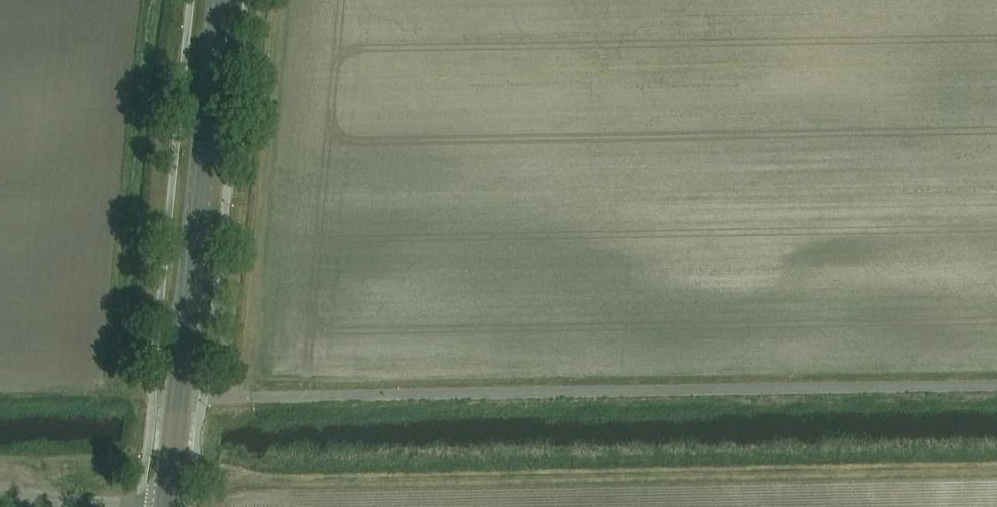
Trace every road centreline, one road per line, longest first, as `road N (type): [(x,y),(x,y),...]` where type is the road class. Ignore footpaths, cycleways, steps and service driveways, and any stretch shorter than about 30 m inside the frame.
road 1 (secondary): [(166,506),(219,0)]
road 2 (unclassified): [(137,506),(0,494)]

